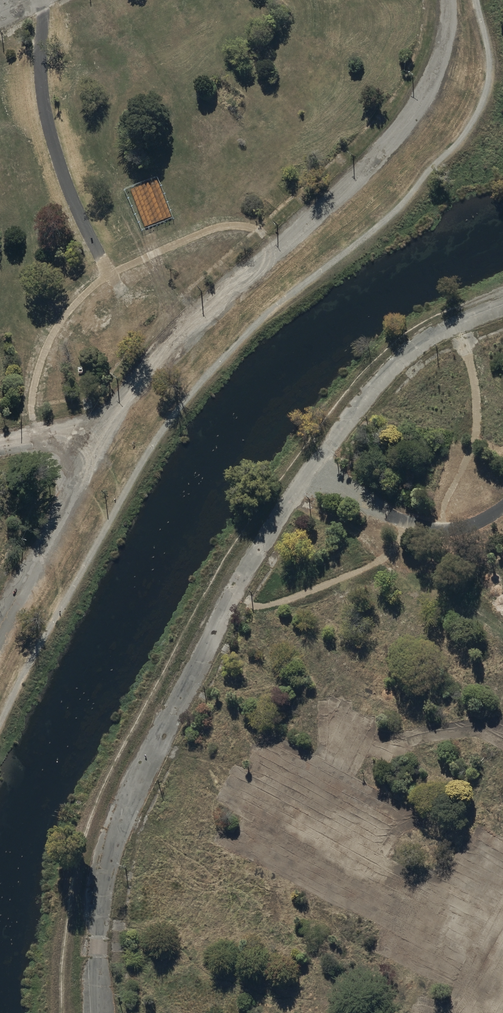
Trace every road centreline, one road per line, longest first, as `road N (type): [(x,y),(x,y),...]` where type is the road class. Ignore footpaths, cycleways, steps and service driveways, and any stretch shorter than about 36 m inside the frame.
road 1 (track): [(270,533),(111,849),(101,902),(103,1012)]
road 2 (track): [(0,446),(97,434),(0,626)]
road 3 (track): [(450,0),(445,50),(418,108),(284,244)]
road 4 (track): [(502,305),(425,341),(368,398)]

